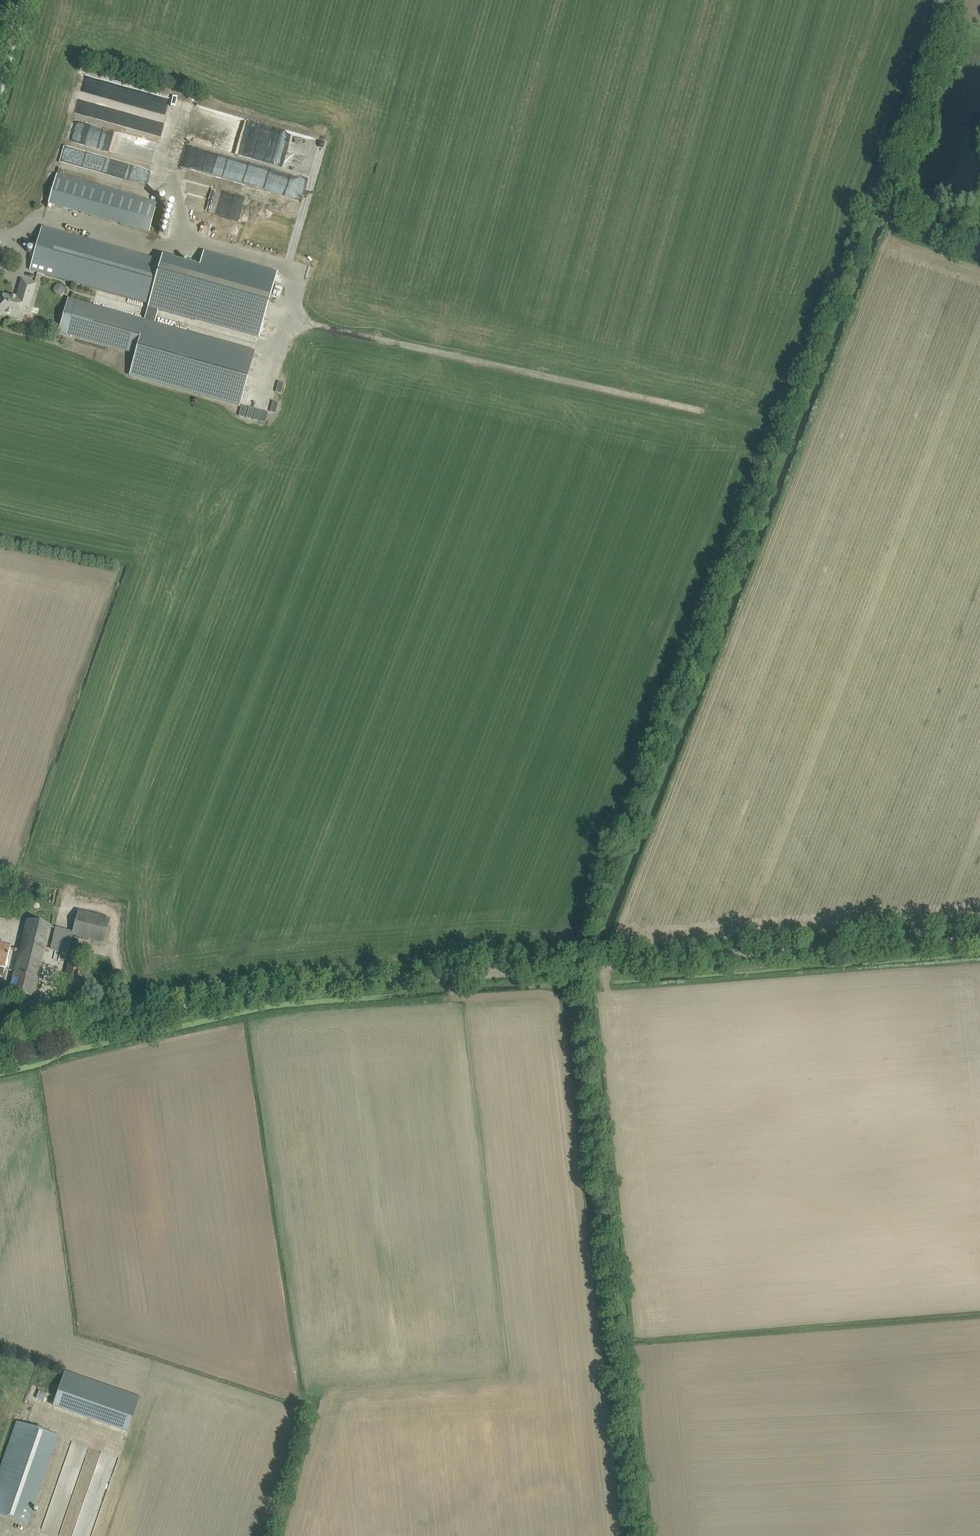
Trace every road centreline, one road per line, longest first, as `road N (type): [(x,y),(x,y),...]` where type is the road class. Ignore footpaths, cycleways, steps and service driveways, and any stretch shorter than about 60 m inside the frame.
road 1 (track): [(579,963),(270,991),(43,1041)]
road 2 (track): [(979,933),(579,963)]

